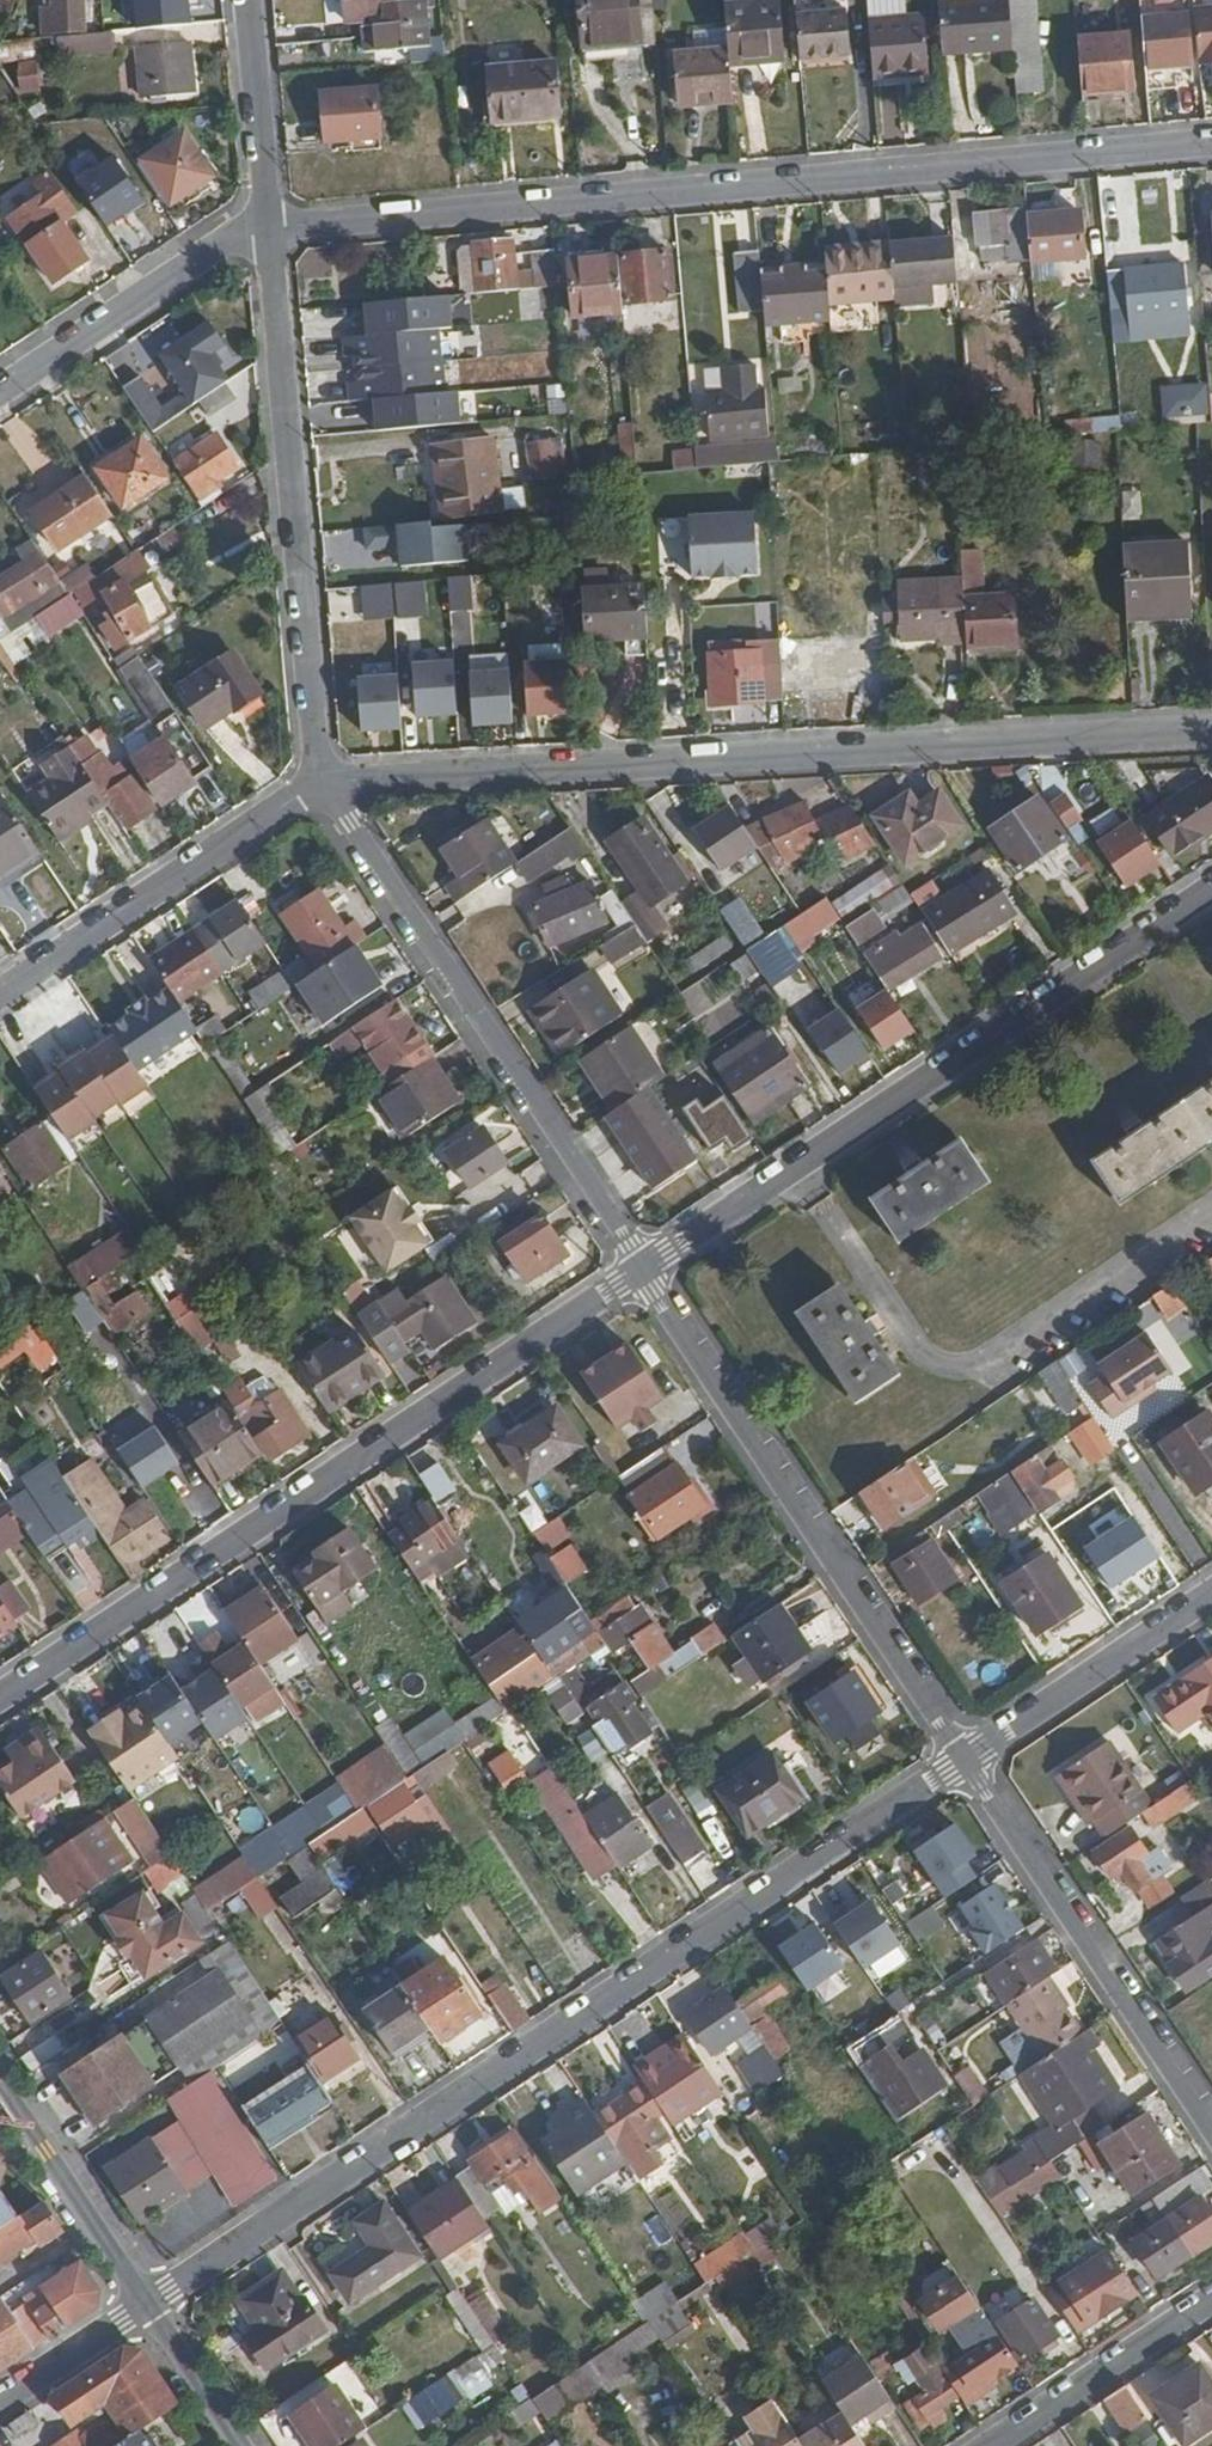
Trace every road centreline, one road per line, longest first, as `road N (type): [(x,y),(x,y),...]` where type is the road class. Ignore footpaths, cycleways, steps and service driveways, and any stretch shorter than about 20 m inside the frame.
road 1 (residential): [(148,2304),(961,1760)]
road 2 (residential): [(269,228),(1211,142)]
road 3 (residential): [(321,781),(1211,731)]
road 4 (residential): [(0,1700),(643,1265)]
road 5 (residential): [(643,1265),(1211,884)]
road 6 (residential): [(643,1265),(652,1291),(961,1760)]
road 7 (residential): [(321,781),(643,1265)]
road 8 (residential): [(269,228),(321,781)]
road 9 (residential): [(961,1760),(1211,2133)]
road 10 (residential): [(321,781),(0,993)]
road 11 (residential): [(269,228),(234,238),(0,393)]
road 12 (residential): [(961,1760),(1211,1594)]
road 13 (tertiary): [(148,2304),(0,2085)]
road 14 (residential): [(1211,2299),(991,2445)]
road 15 (residential): [(248,0),(269,228)]
road 16 (residential): [(0,2402),(148,2304)]
road 17 (tertiary): [(242,2445),(148,2304)]

